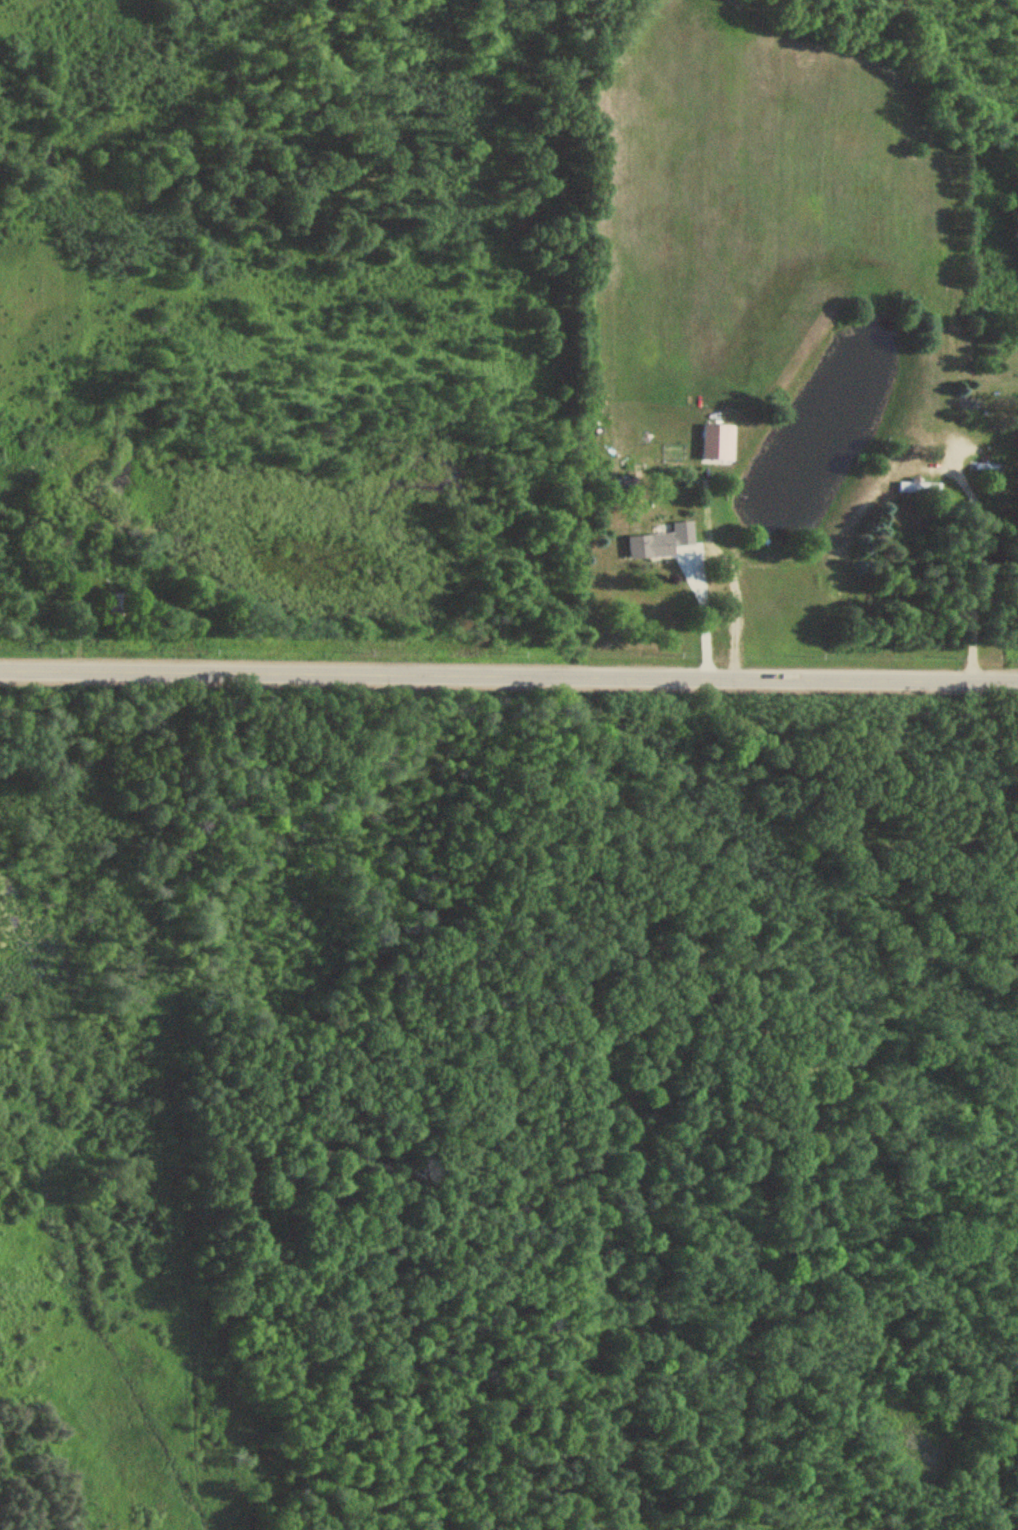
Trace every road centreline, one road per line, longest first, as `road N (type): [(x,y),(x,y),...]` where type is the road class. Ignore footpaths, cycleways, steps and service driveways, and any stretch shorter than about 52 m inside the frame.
road 1 (tertiary): [(0,673),(1017,683)]

